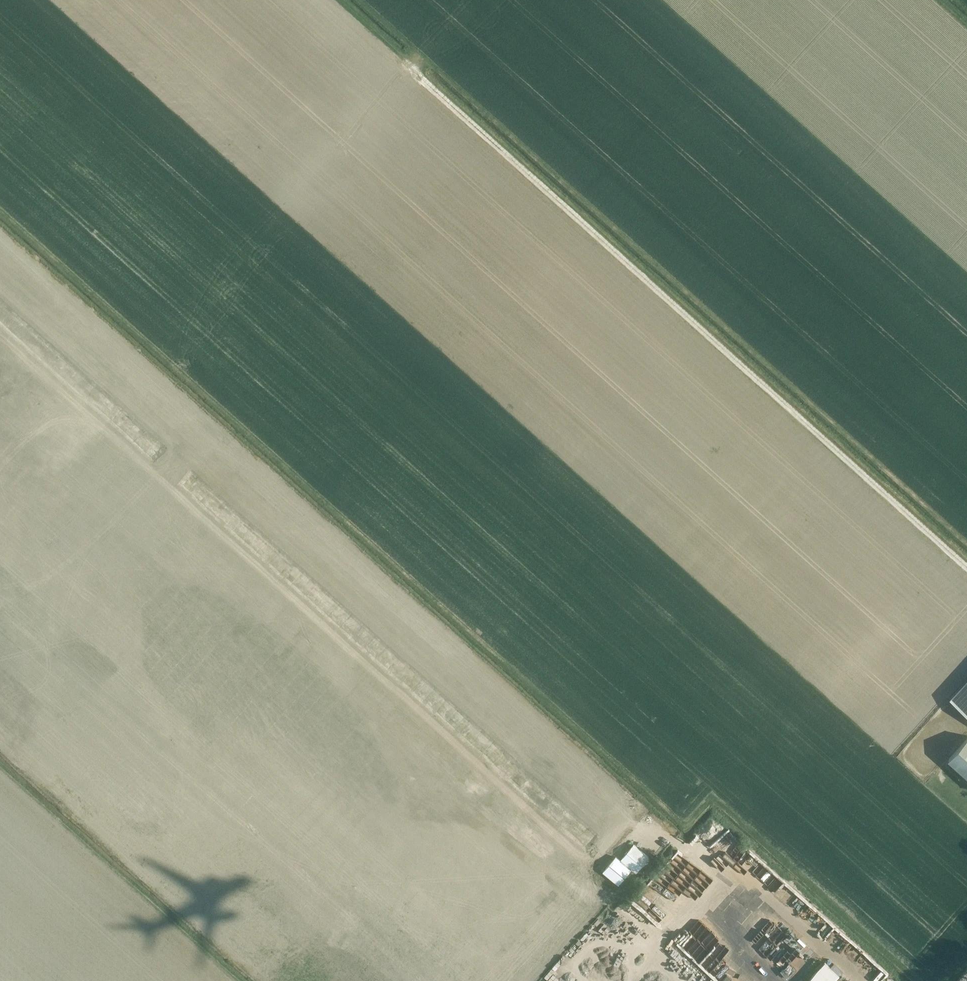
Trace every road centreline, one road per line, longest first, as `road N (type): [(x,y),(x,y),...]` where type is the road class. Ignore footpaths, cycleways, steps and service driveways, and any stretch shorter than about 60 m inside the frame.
road 1 (track): [(427,87),(966,570)]

